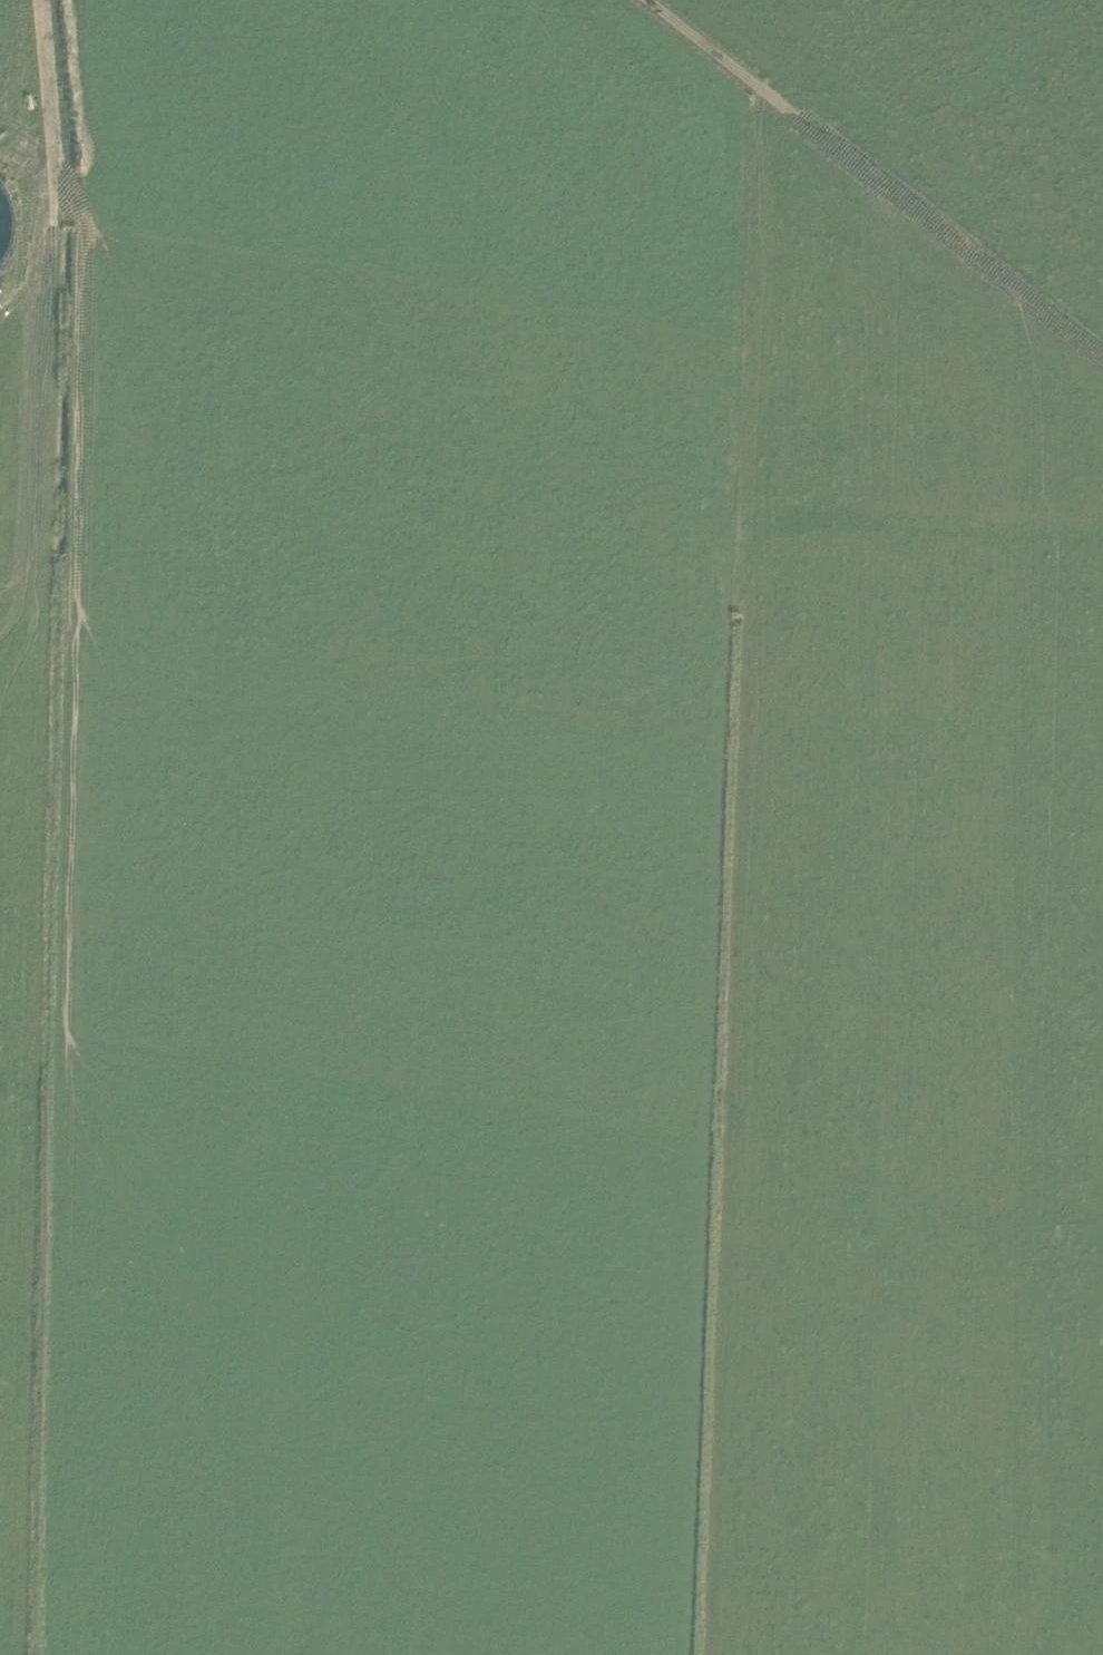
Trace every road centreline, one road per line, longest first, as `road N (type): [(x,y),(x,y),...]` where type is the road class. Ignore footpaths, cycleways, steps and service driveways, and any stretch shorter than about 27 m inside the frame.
road 1 (track): [(777,99),(646,0)]

